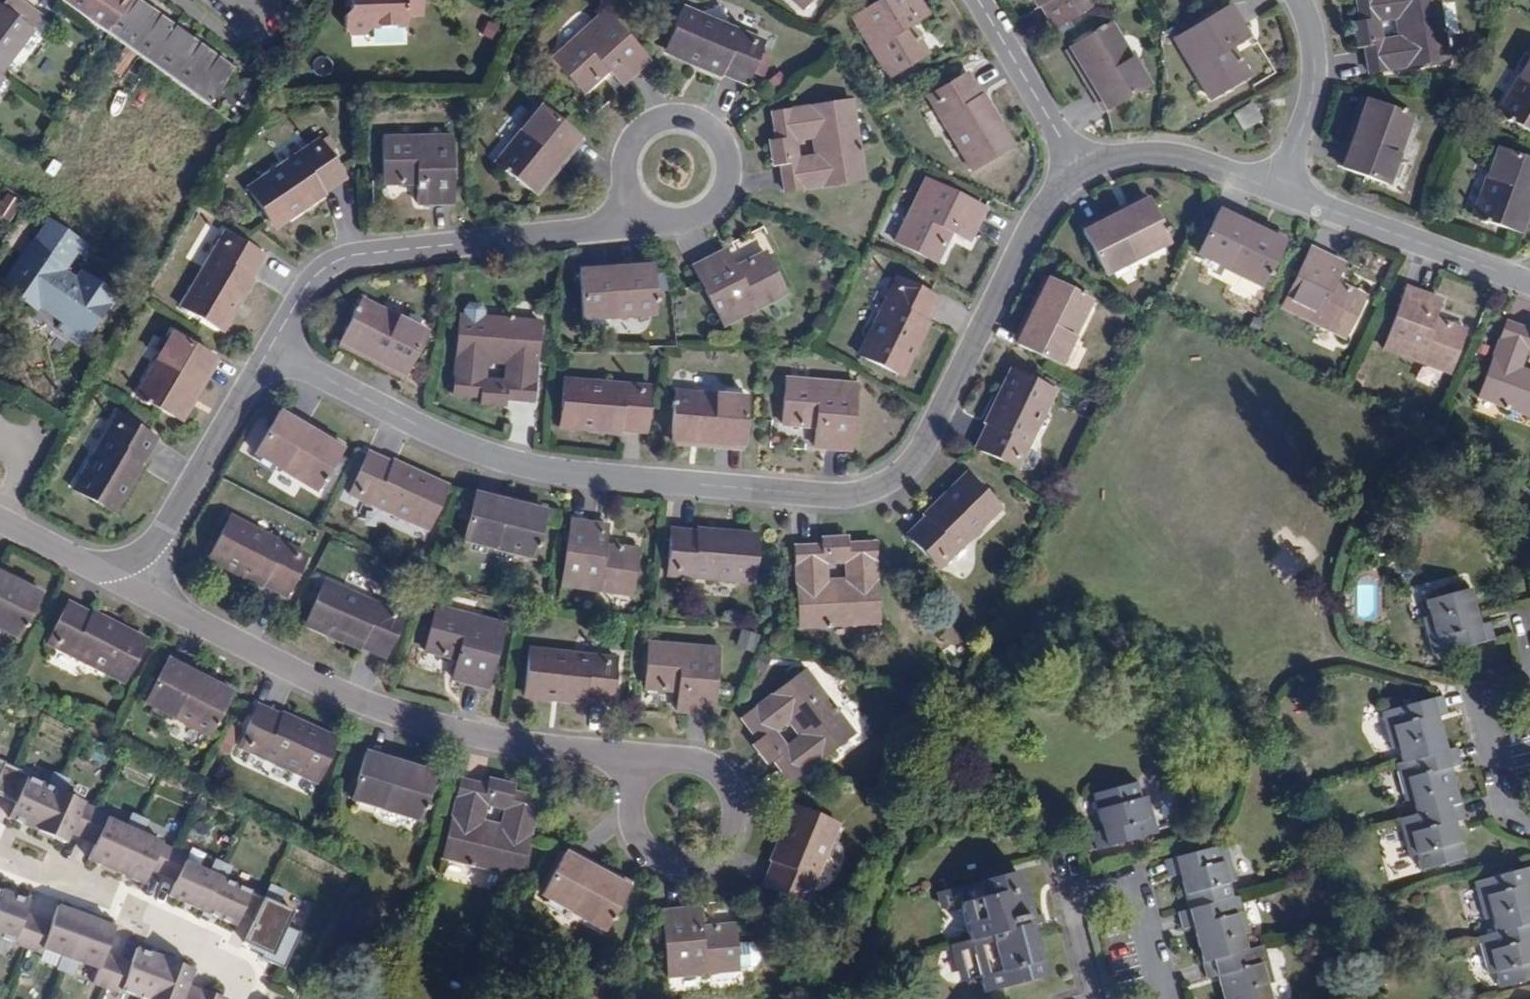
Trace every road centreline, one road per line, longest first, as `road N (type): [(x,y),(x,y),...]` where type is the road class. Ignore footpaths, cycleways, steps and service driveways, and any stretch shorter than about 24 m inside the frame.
road 1 (residential): [(1087,175),(1034,232),(935,440),(901,485),(858,498),(637,488),(533,465),(453,438),(276,351)]
road 2 (residential): [(646,776),(602,755),(469,739),(300,680),(121,571)]
road 3 (residential): [(646,210),(595,229),(339,268),(307,295),(276,351)]
road 4 (residential): [(276,351),(158,548),(121,571)]
road 5 (residential): [(646,776),(630,806),(636,840),(661,864),(695,869),(727,851),(741,817),(738,798),(716,768)]
road 6 (residential): [(1529,284),(1281,189)]
road 7 (residential): [(646,210),(627,182),(629,149),(650,123),(682,115),(714,128),(731,159),(731,177),(713,208)]
road 8 (residential): [(975,0),(1087,175)]
road 9 (residential): [(1281,189),(1163,155),(1087,175)]
road 10 (residential): [(1303,0),(1314,19),(1321,70),(1281,189)]
road 11 (residential): [(121,571),(76,565),(0,524)]

